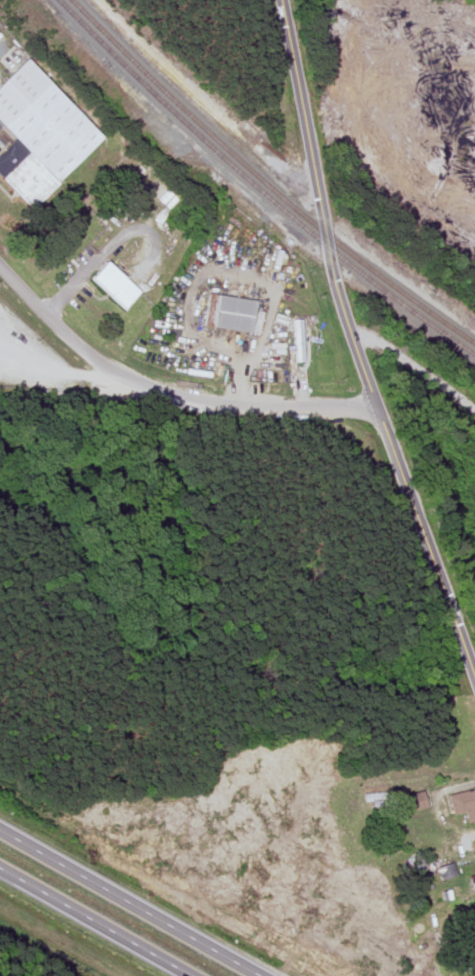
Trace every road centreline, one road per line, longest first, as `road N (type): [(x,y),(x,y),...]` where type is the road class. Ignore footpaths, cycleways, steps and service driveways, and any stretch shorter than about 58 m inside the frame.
road 1 (secondary): [(474,680),(351,336),(326,247),(280,0)]
road 2 (residential): [(375,409),(212,405),(116,375),(88,358),(0,263)]
road 3 (trunk): [(267,975),(0,827)]
road 4 (trunk): [(0,874),(180,975)]

